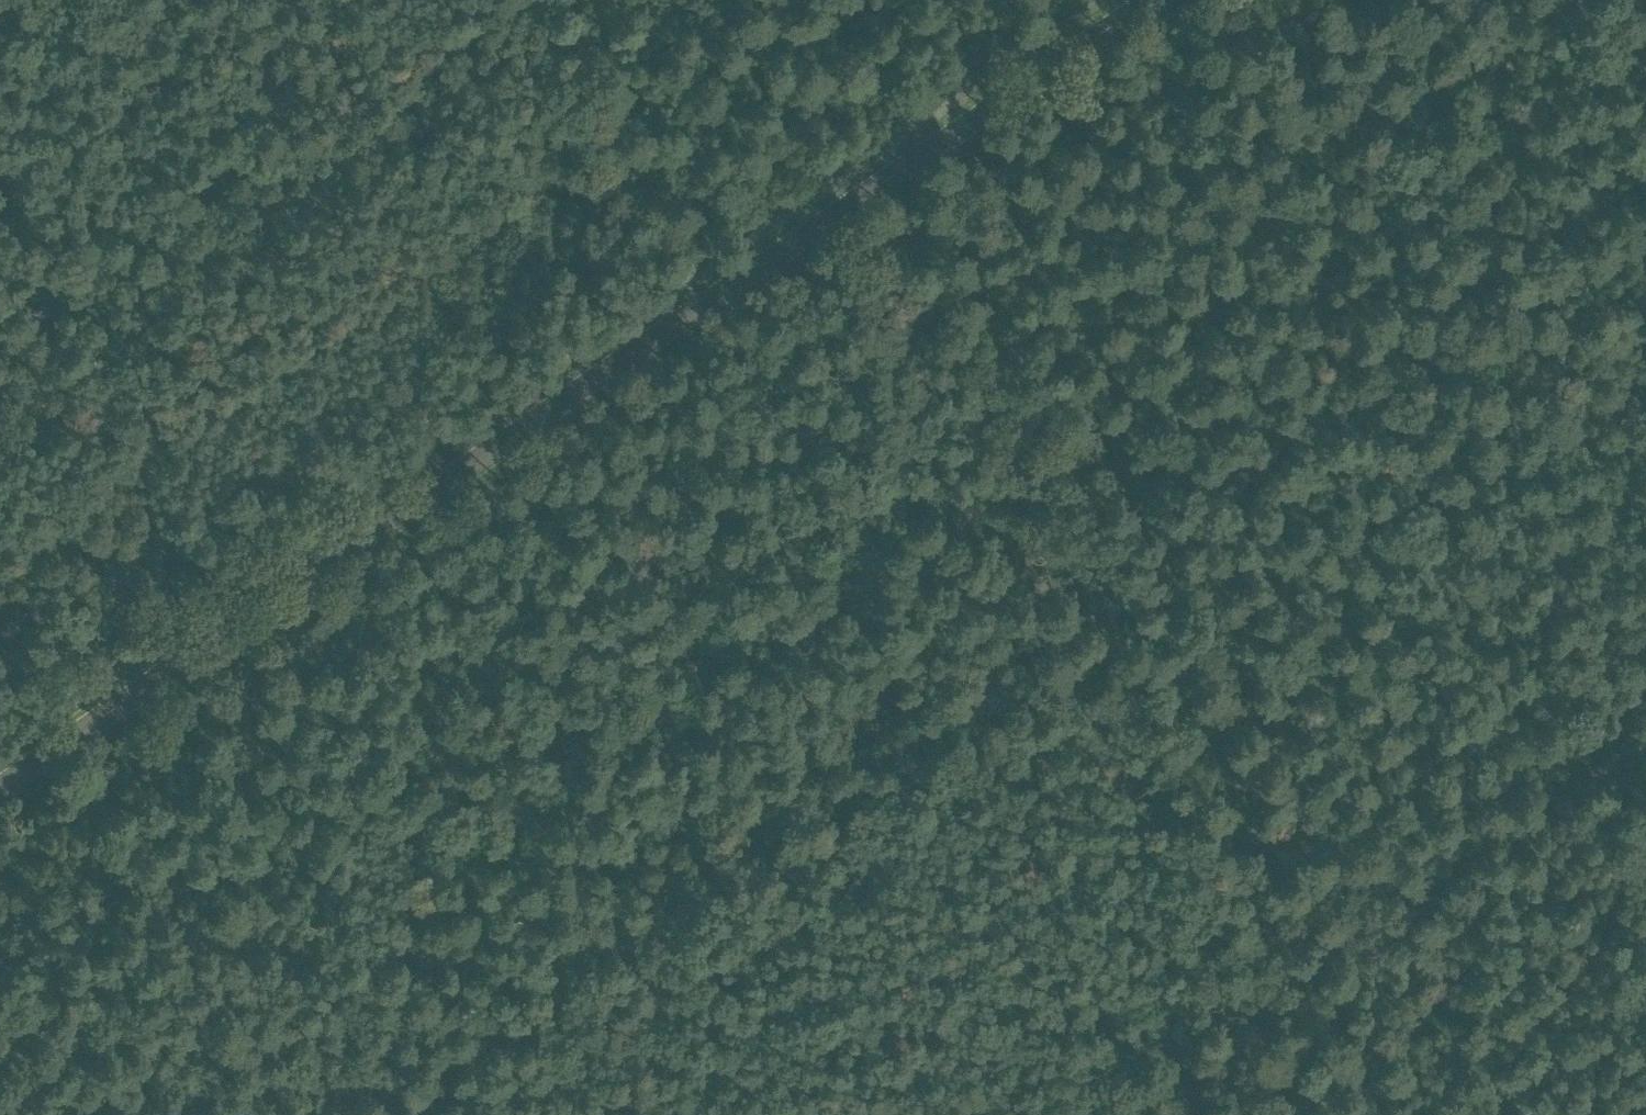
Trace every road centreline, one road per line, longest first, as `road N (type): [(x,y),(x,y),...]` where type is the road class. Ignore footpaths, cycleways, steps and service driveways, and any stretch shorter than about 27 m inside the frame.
road 1 (tertiary): [(0,786),(1148,0)]
road 2 (track): [(209,643),(544,1114)]
road 3 (track): [(1385,0),(1645,348)]

